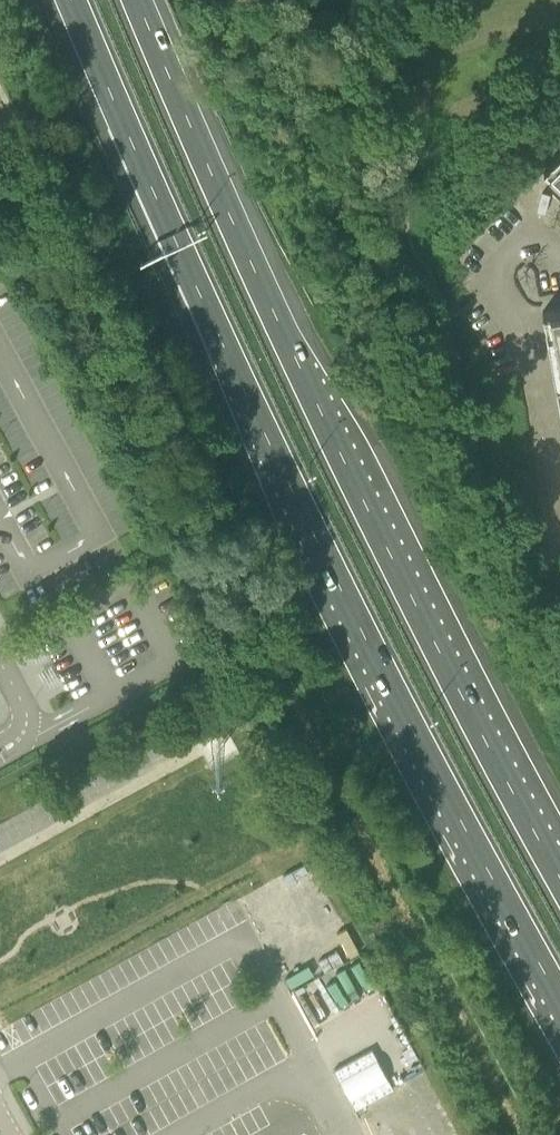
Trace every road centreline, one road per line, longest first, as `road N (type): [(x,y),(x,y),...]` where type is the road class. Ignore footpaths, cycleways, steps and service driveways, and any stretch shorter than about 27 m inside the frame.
road 1 (trunk): [(68,0),(201,296),(458,811),(559,996)]
road 2 (trunk): [(559,877),(278,320),(138,0)]

